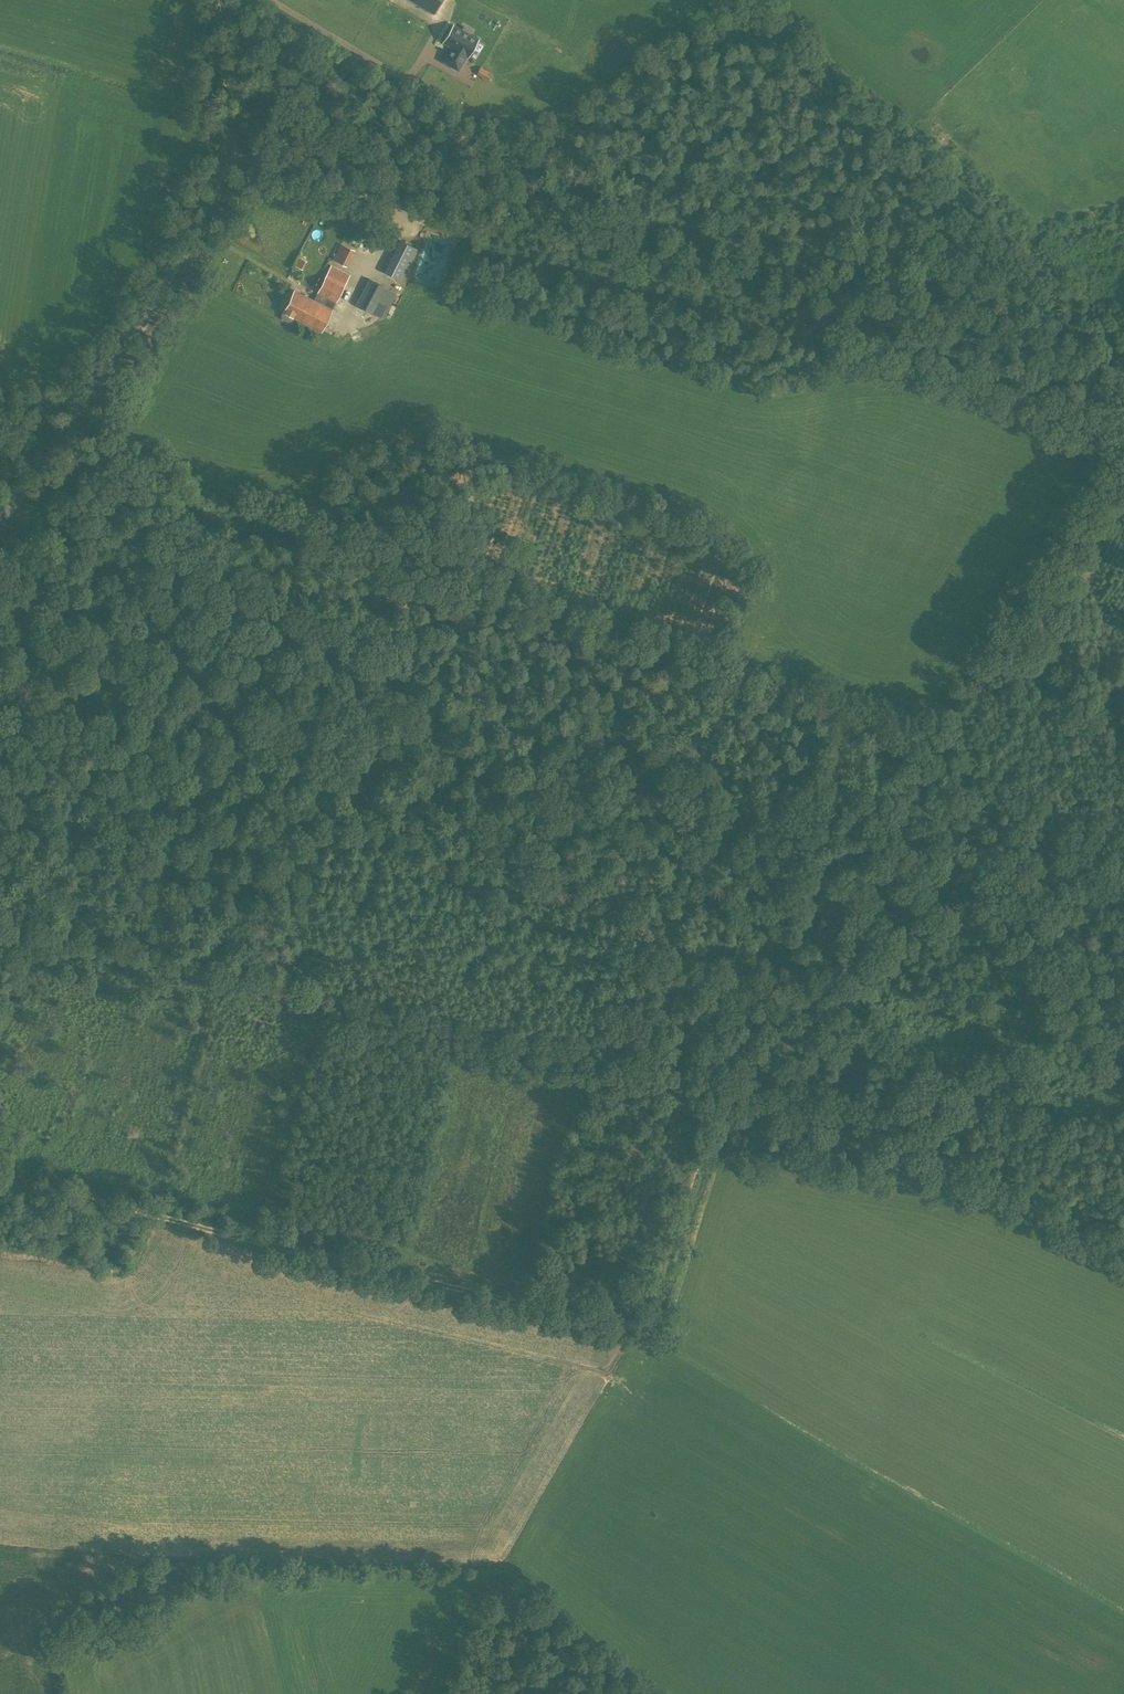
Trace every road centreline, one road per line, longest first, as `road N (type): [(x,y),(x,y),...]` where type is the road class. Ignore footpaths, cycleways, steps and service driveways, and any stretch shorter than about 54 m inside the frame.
road 1 (tertiary): [(0,521),(197,233),(237,116),(232,0)]

